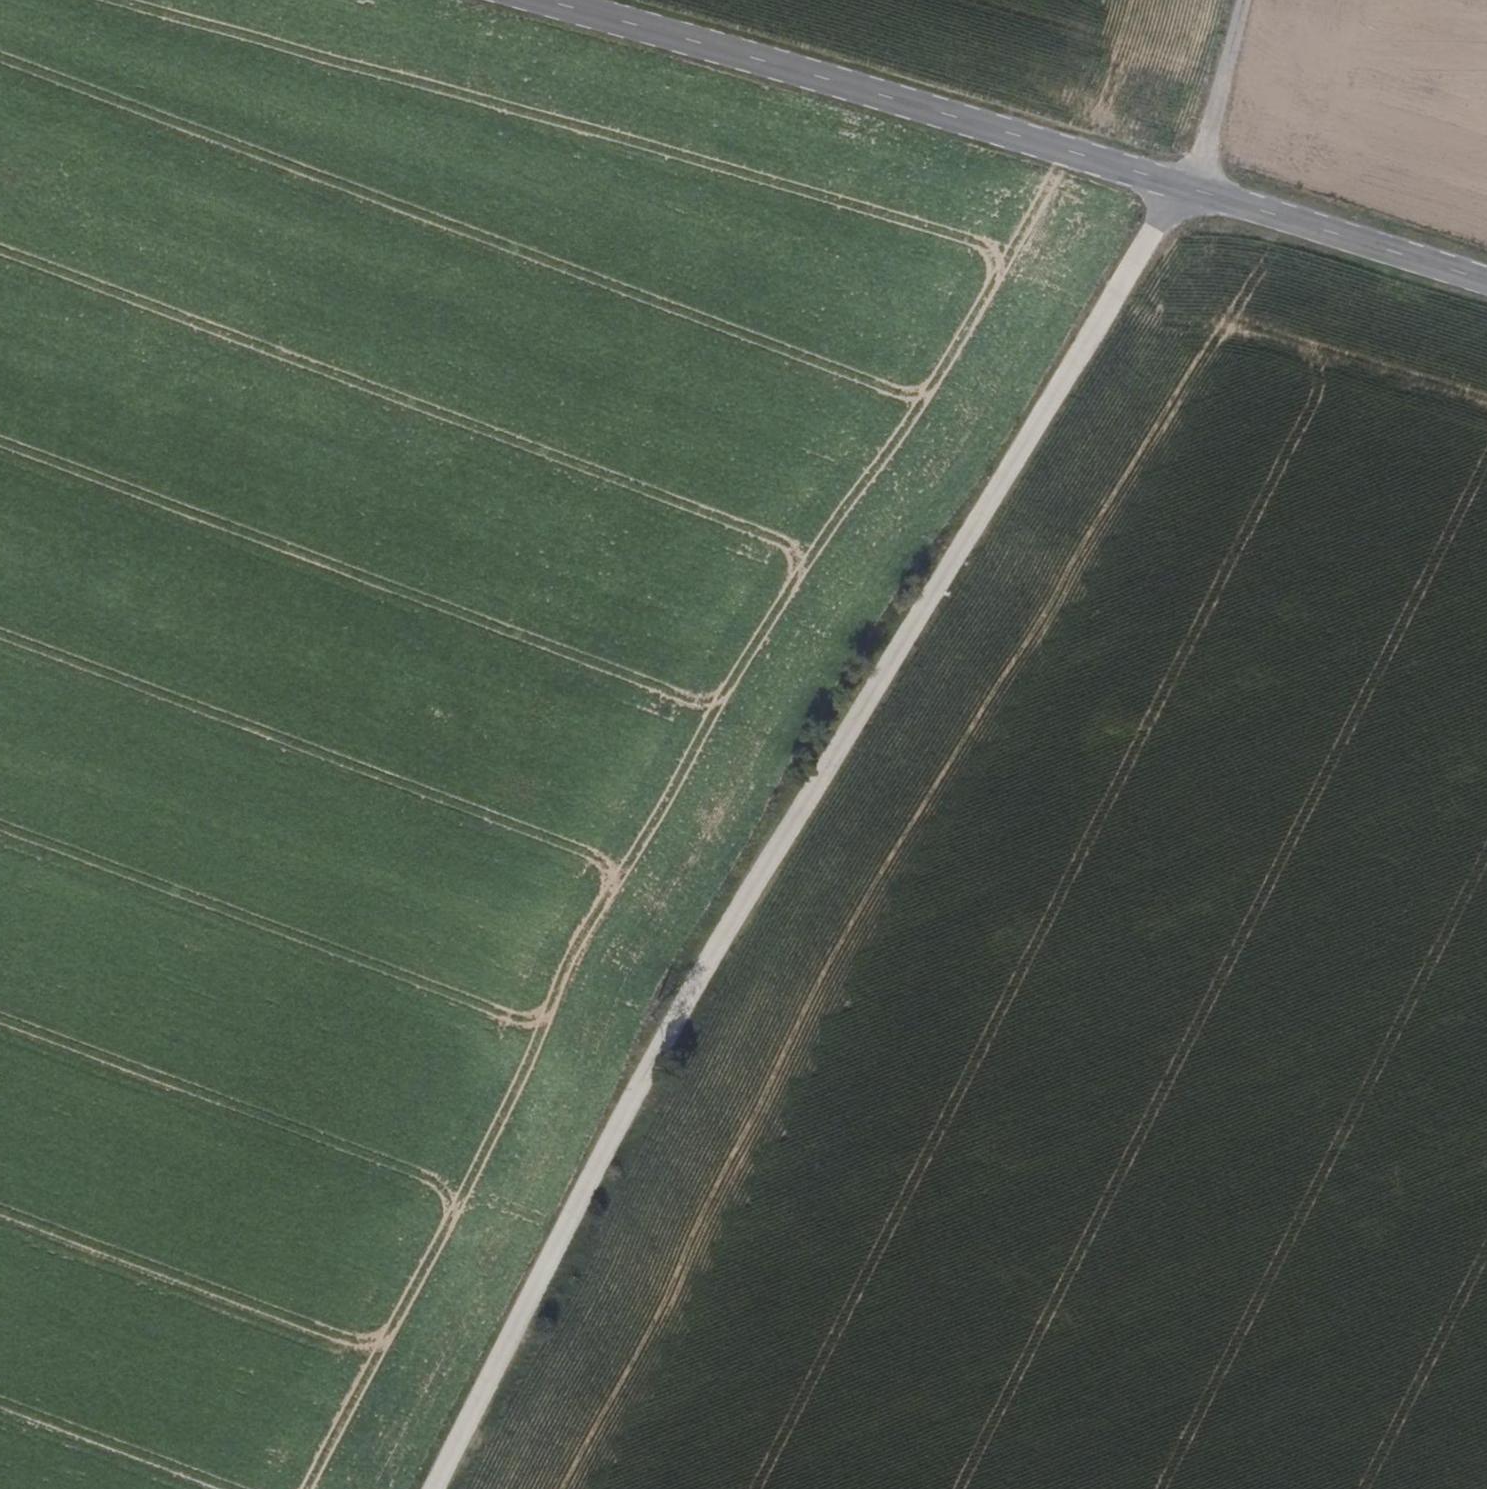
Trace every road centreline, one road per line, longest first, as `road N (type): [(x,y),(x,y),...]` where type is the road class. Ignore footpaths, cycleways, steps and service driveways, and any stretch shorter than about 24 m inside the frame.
road 1 (tertiary): [(542,0),(1486,282)]
road 2 (track): [(1247,0),(1195,191)]

